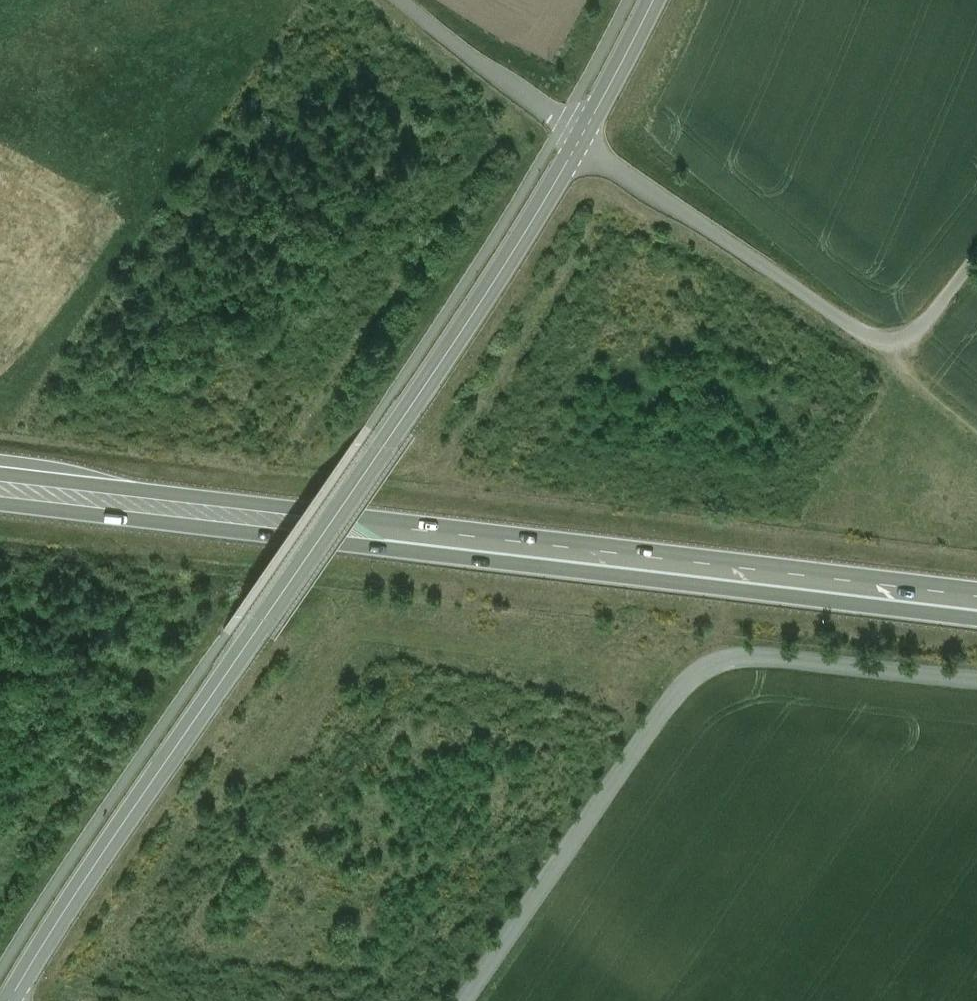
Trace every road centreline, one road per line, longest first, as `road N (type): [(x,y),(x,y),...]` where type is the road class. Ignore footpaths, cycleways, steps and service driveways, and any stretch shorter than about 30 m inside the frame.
road 1 (tertiary): [(9,1000),(579,135)]
road 2 (trunk): [(976,594),(0,478)]
road 3 (trunk): [(0,502),(976,617)]
road 4 (unclassified): [(467,1000),(677,690),(706,665),(741,654),(976,678)]
road 5 (unclassified): [(579,135),(842,321),(890,346),(928,319),(976,258)]
road 6 (unclassified): [(579,135),(400,0)]
road 7 (tertiary): [(579,135),(649,0)]

